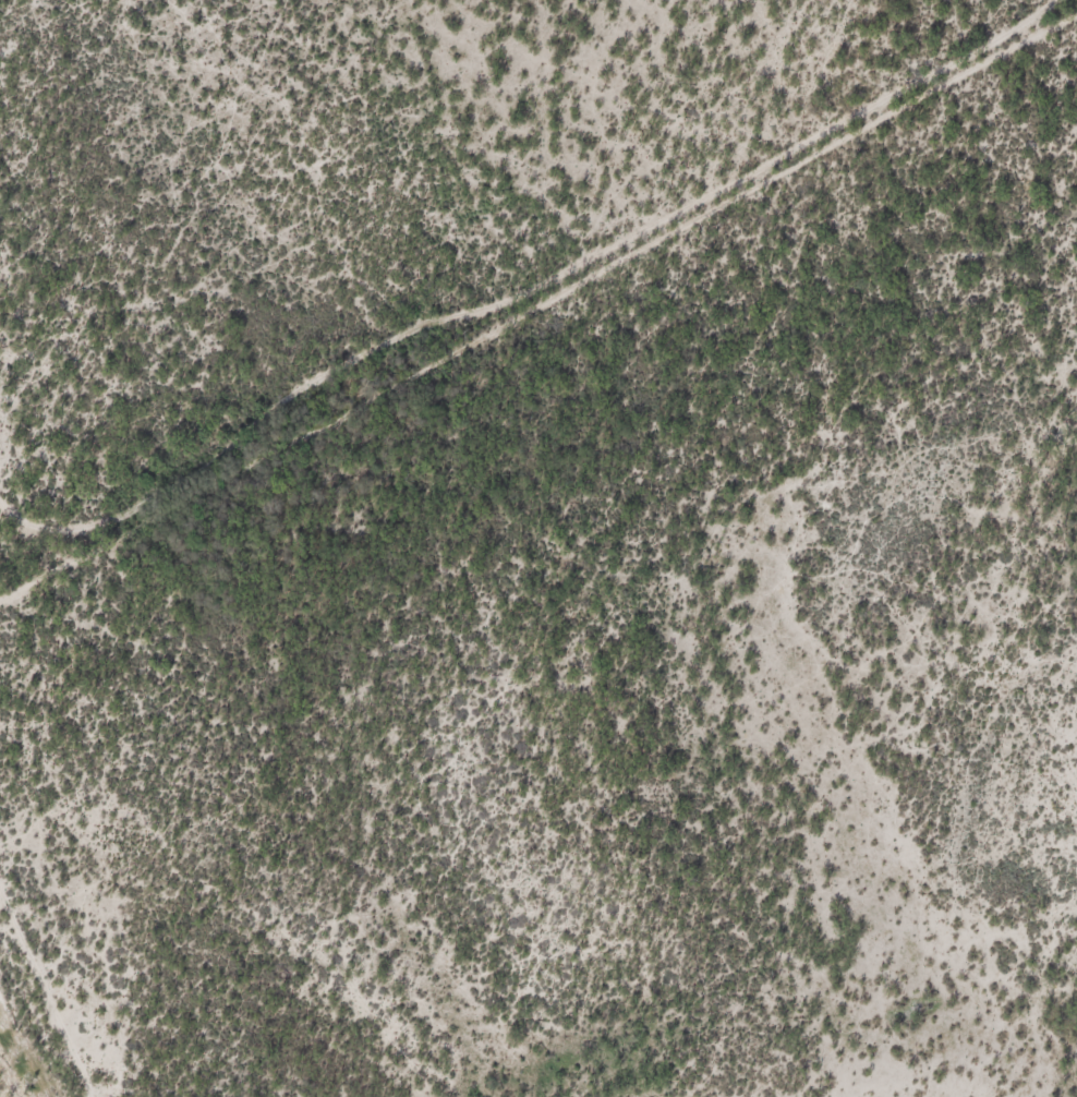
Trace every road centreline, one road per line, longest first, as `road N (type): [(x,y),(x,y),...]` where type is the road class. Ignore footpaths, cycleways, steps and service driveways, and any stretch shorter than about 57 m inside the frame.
road 1 (residential): [(1071,0),(538,297),(386,340),(279,408),(219,468),(122,519),(61,539),(0,512)]

